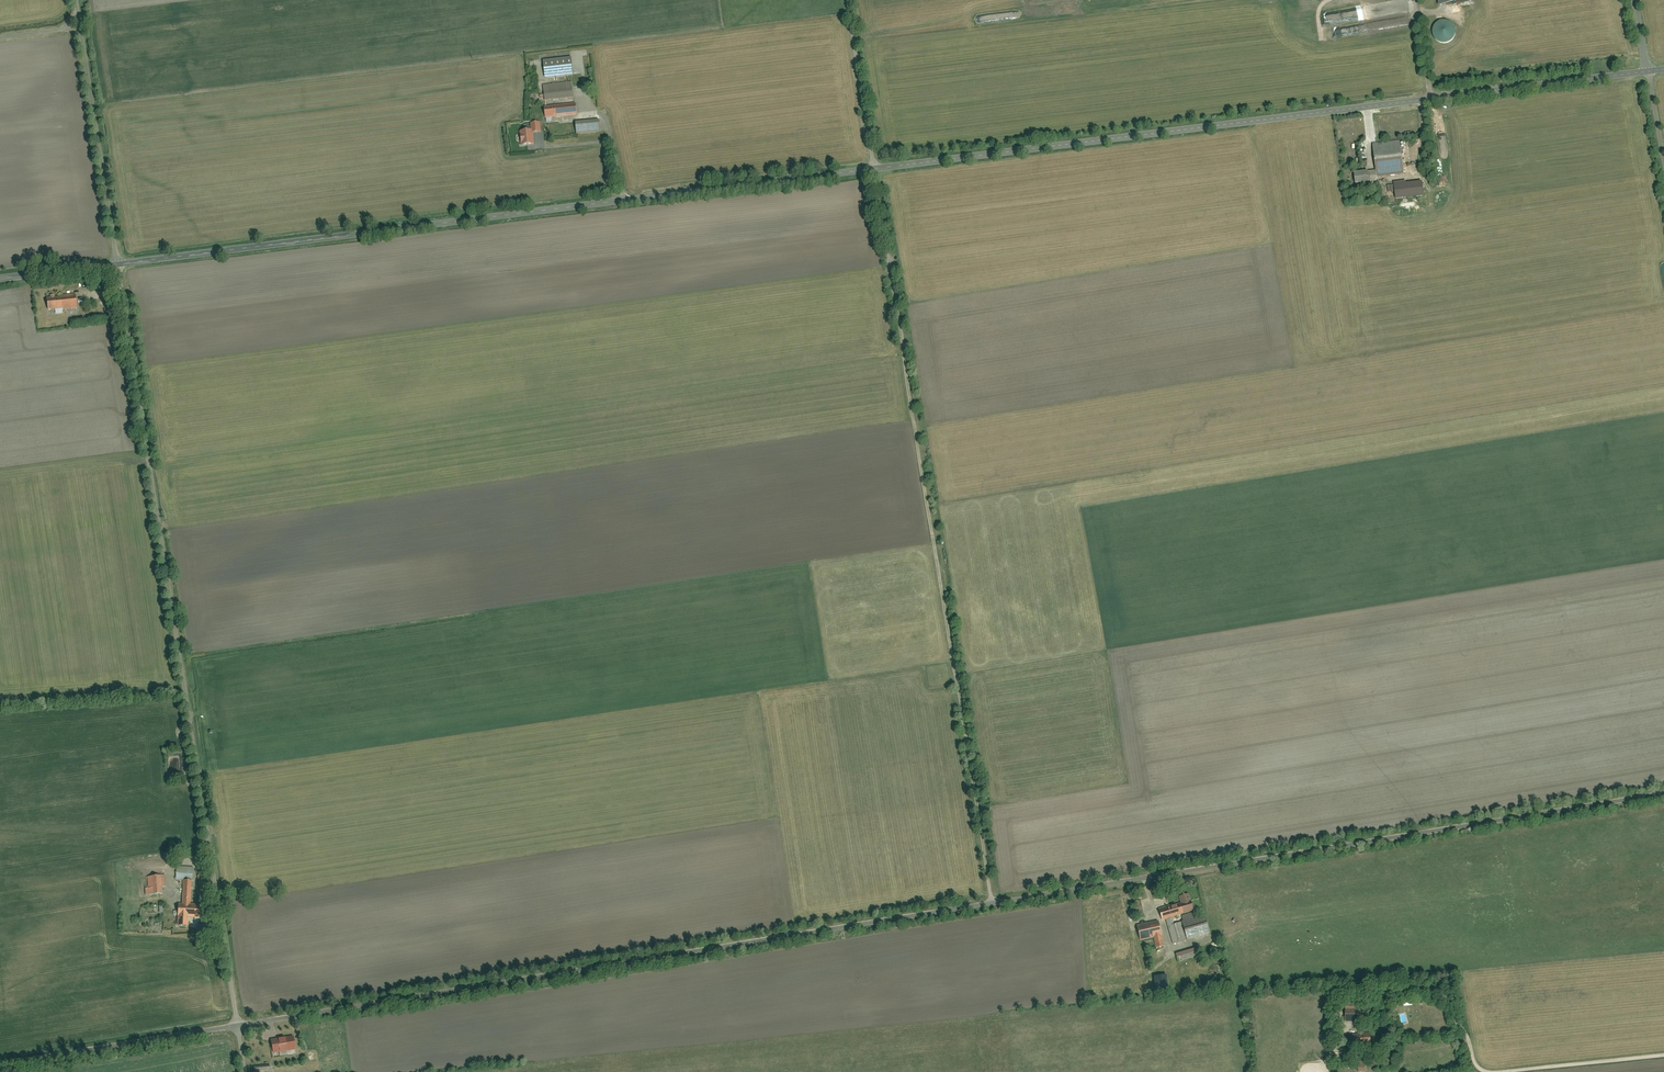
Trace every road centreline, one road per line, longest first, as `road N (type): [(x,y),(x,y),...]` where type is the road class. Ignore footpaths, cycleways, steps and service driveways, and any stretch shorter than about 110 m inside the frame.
road 1 (residential): [(237,1026),(1663,794)]
road 2 (tertiary): [(873,170),(1648,72)]
road 3 (residential): [(117,265),(237,1026)]
road 4 (tertiary): [(117,265),(873,170)]
road 5 (track): [(992,903),(873,170)]
road 6 (residential): [(75,0),(117,265)]
road 7 (residential): [(0,1064),(237,1026)]
road 8 (residential): [(846,0),(873,170)]
road 9 (track): [(1488,1071),(1475,1066),(1441,991),(1377,996)]
road 10 (track): [(1663,1056),(1510,1071)]

